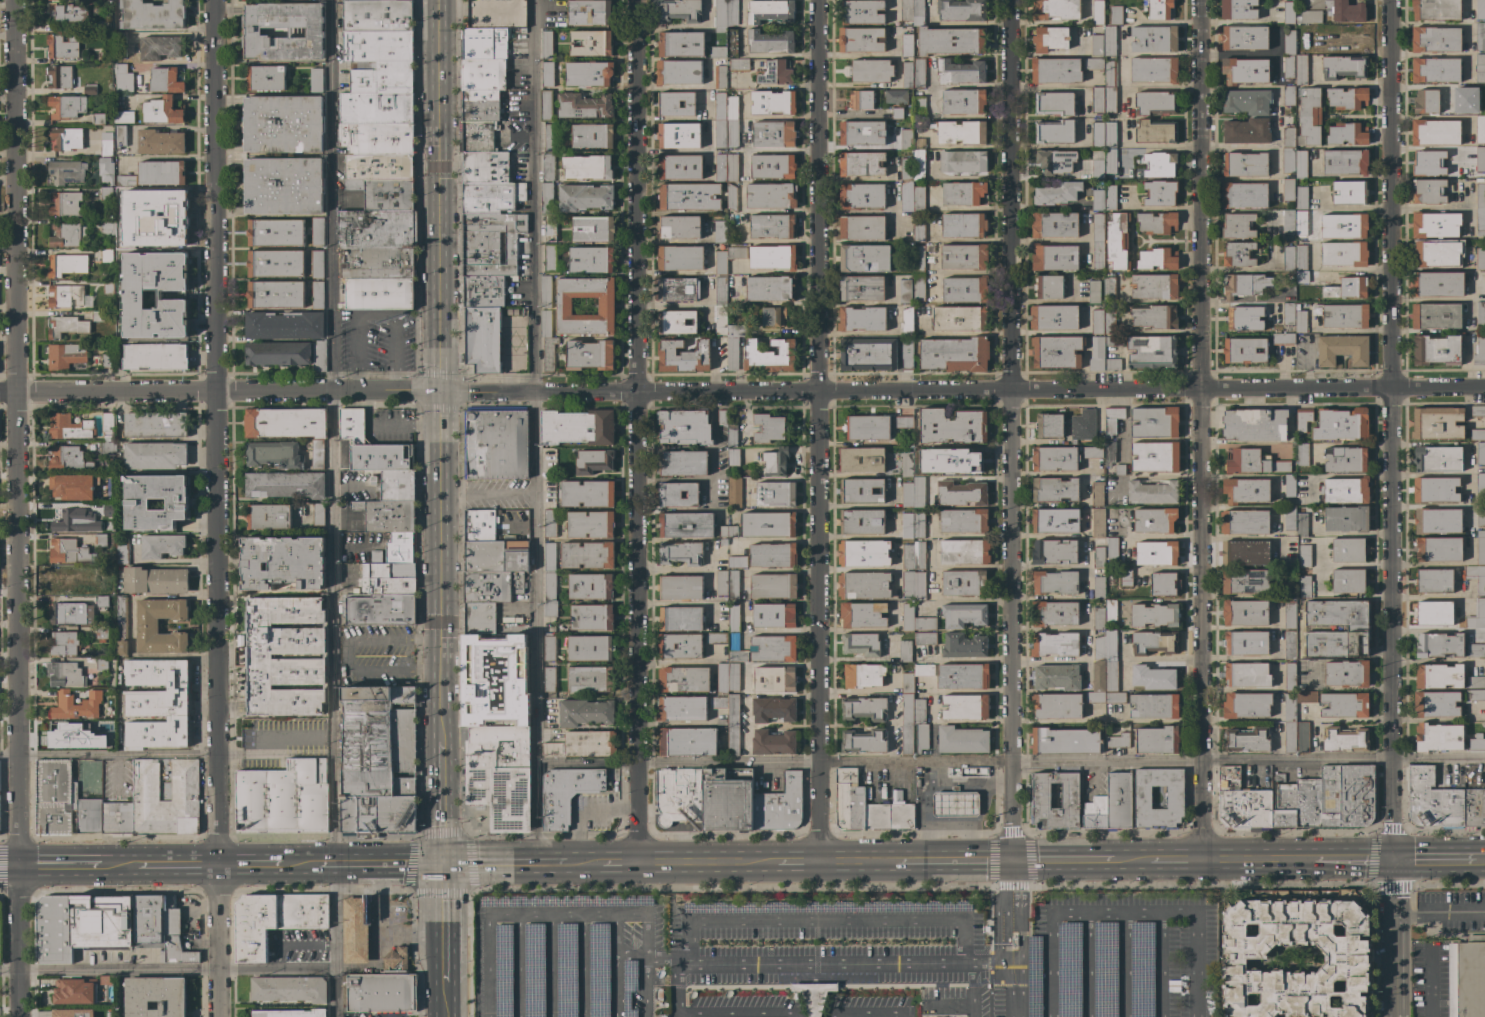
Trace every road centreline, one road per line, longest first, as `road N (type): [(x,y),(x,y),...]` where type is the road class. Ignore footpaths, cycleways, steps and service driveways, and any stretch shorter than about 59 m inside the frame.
road 1 (residential): [(20,1016),(11,0)]
road 2 (residential): [(219,1016),(211,0)]
road 3 (residential): [(1484,386),(534,393)]
road 4 (residential): [(635,861),(633,0)]
road 5 (residential): [(818,860),(814,0)]
road 6 (residential): [(1012,859),(1009,0)]
road 7 (residential): [(1200,858),(1198,0)]
road 8 (residential): [(1391,856),(1389,0)]
road 9 (secondary): [(437,390),(435,0)]
road 10 (secondary): [(438,737),(437,423)]
road 11 (residential): [(214,391),(0,391)]
road 12 (secondary): [(783,860),(635,861)]
road 13 (residential): [(356,391),(214,391)]
road 14 (secondary): [(442,990),(441,861)]
road 15 (secondary): [(569,861),(441,861)]
road 16 (secondary): [(441,861),(314,865)]
road 17 (secondary): [(441,861),(438,737)]

